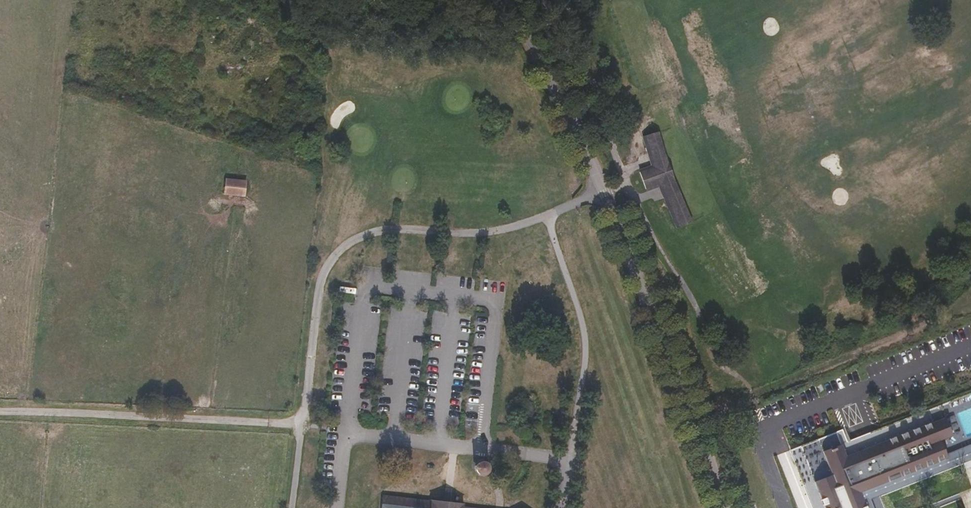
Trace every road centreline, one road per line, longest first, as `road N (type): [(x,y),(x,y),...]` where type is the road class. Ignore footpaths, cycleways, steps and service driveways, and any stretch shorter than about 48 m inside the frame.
road 1 (unclassified): [(723,507),(615,220),(506,0)]
road 2 (track): [(300,423),(0,409)]
road 3 (track): [(644,217),(557,0)]

